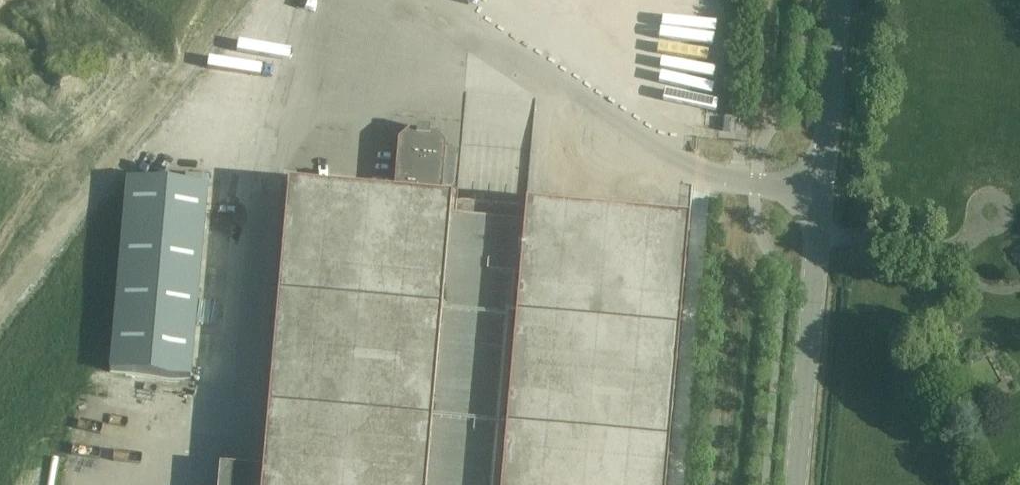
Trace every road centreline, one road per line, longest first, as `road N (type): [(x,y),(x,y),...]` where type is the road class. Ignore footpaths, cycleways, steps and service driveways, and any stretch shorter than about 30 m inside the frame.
road 1 (unclassified): [(798,484),(843,0)]

